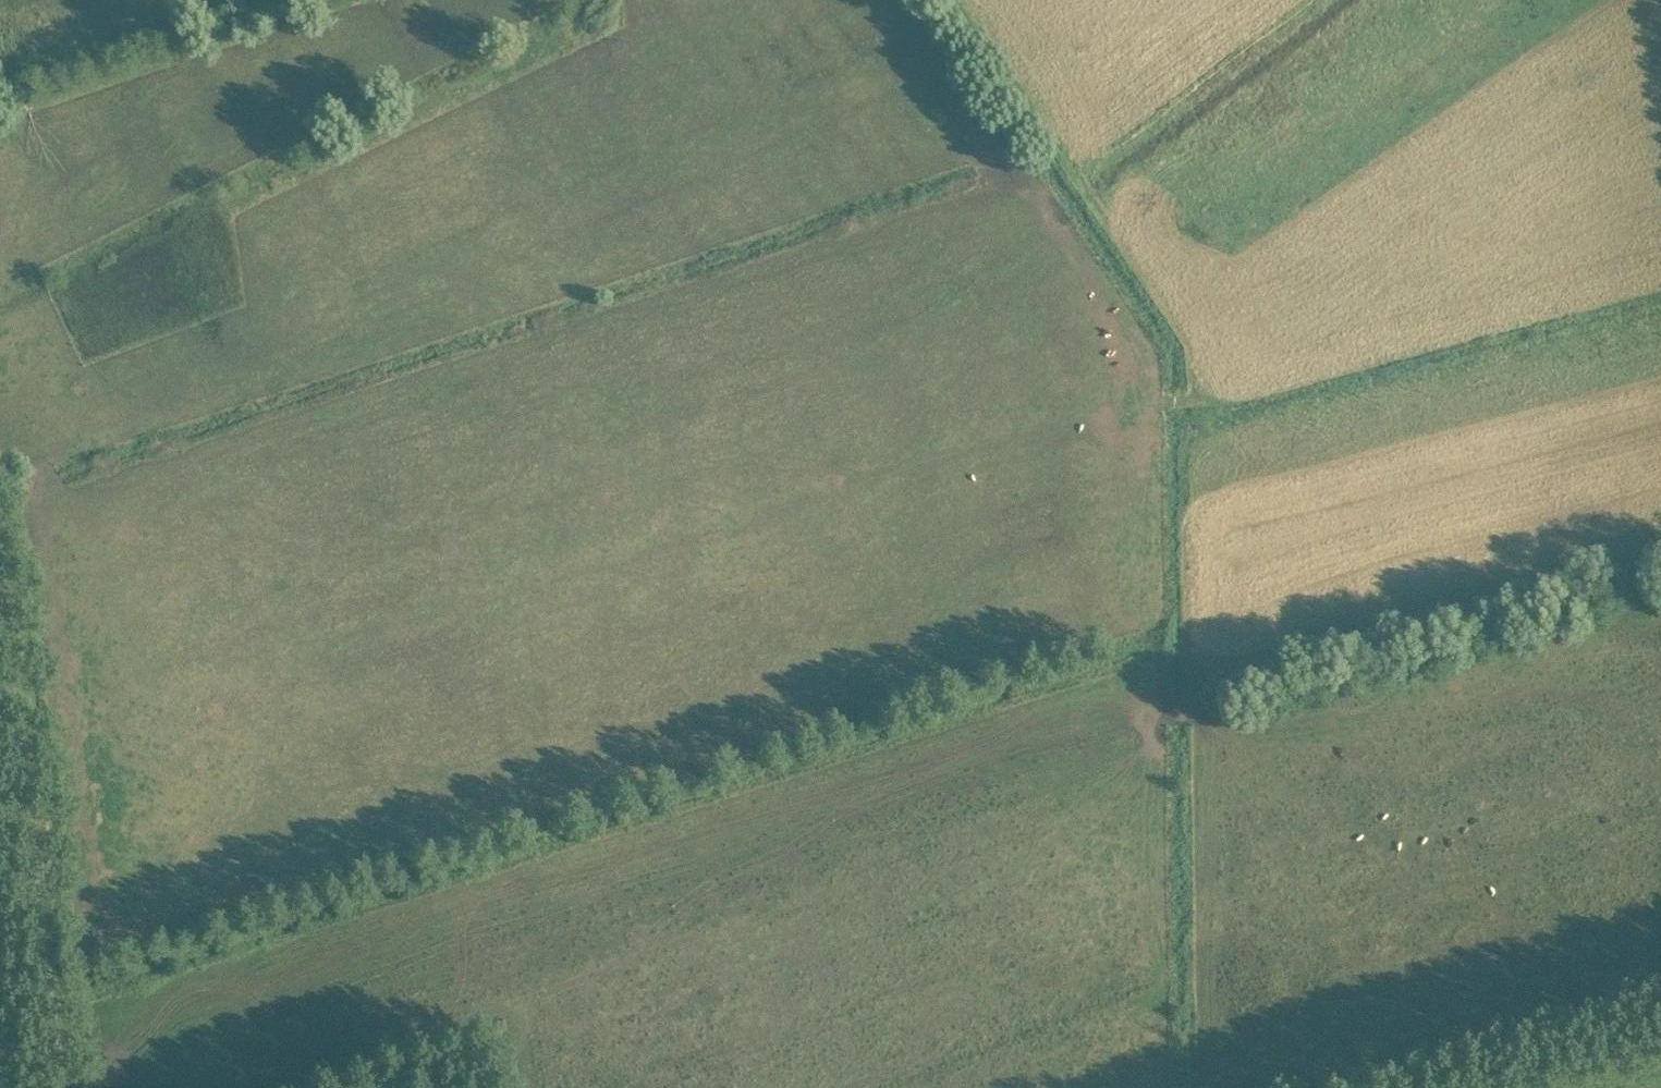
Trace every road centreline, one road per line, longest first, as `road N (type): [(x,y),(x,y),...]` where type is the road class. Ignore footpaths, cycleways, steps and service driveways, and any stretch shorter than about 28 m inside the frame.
road 1 (unclassified): [(71,1087),(13,592),(0,540)]

